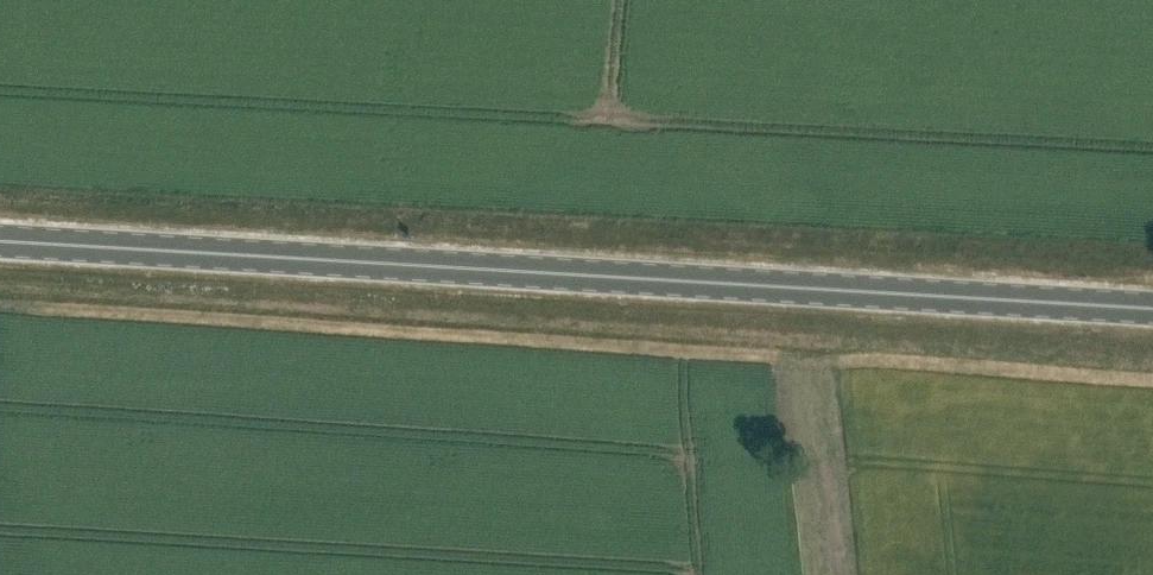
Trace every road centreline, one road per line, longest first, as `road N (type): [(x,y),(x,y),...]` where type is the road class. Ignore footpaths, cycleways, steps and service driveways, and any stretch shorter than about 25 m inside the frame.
road 1 (primary): [(1152,309),(0,242)]

